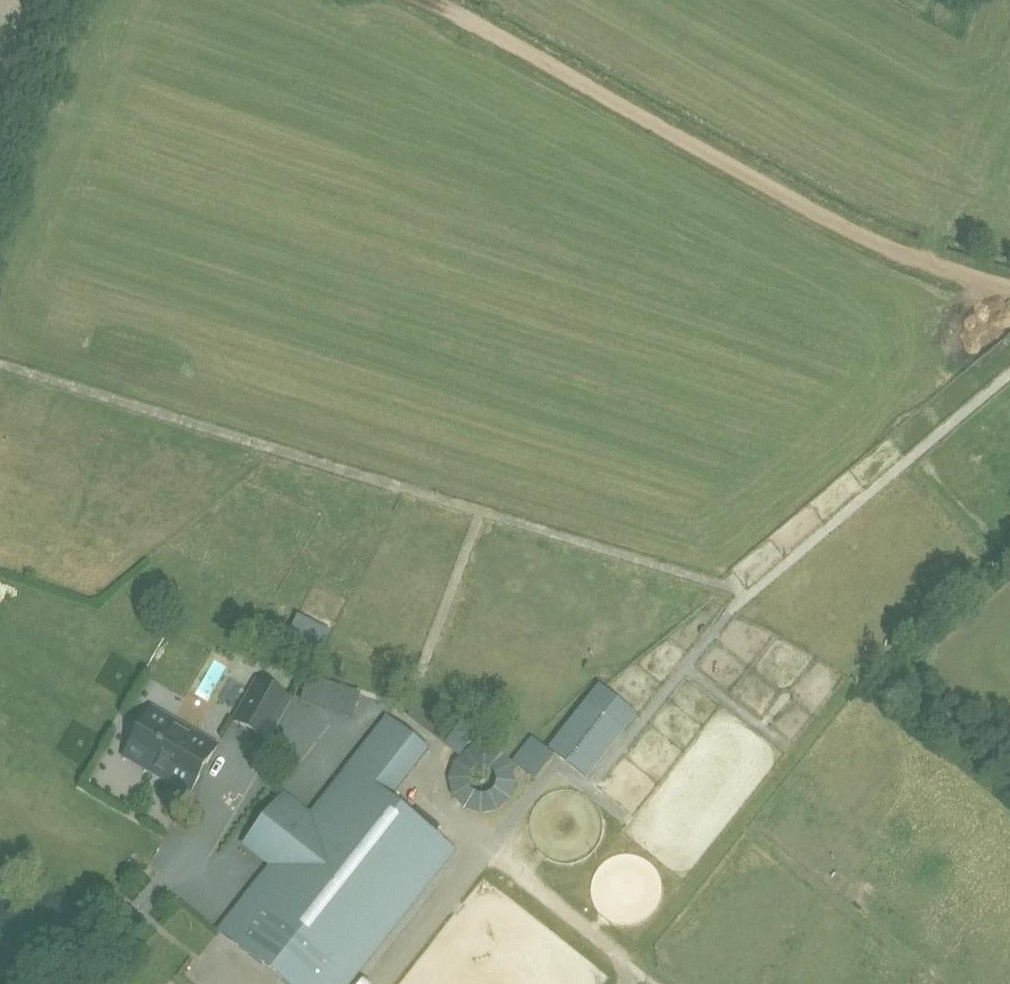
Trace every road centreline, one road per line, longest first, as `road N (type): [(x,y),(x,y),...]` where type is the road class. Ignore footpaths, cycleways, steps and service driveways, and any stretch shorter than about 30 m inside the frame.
road 1 (track): [(1009,285),(936,262),(813,203),(435,0)]
road 2 (track): [(487,854),(655,983)]
road 3 (unclassified): [(0,161),(62,0)]

